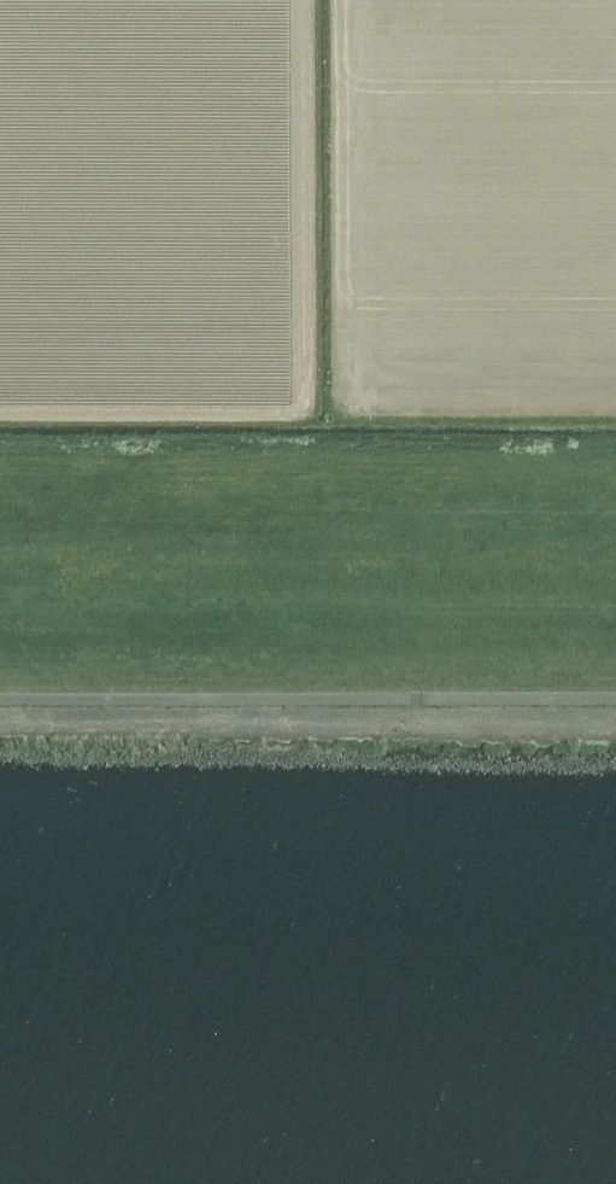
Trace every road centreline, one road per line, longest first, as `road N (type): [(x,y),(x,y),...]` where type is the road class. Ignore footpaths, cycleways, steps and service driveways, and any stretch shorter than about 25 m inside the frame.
road 1 (unclassified): [(0,698),(615,698)]

